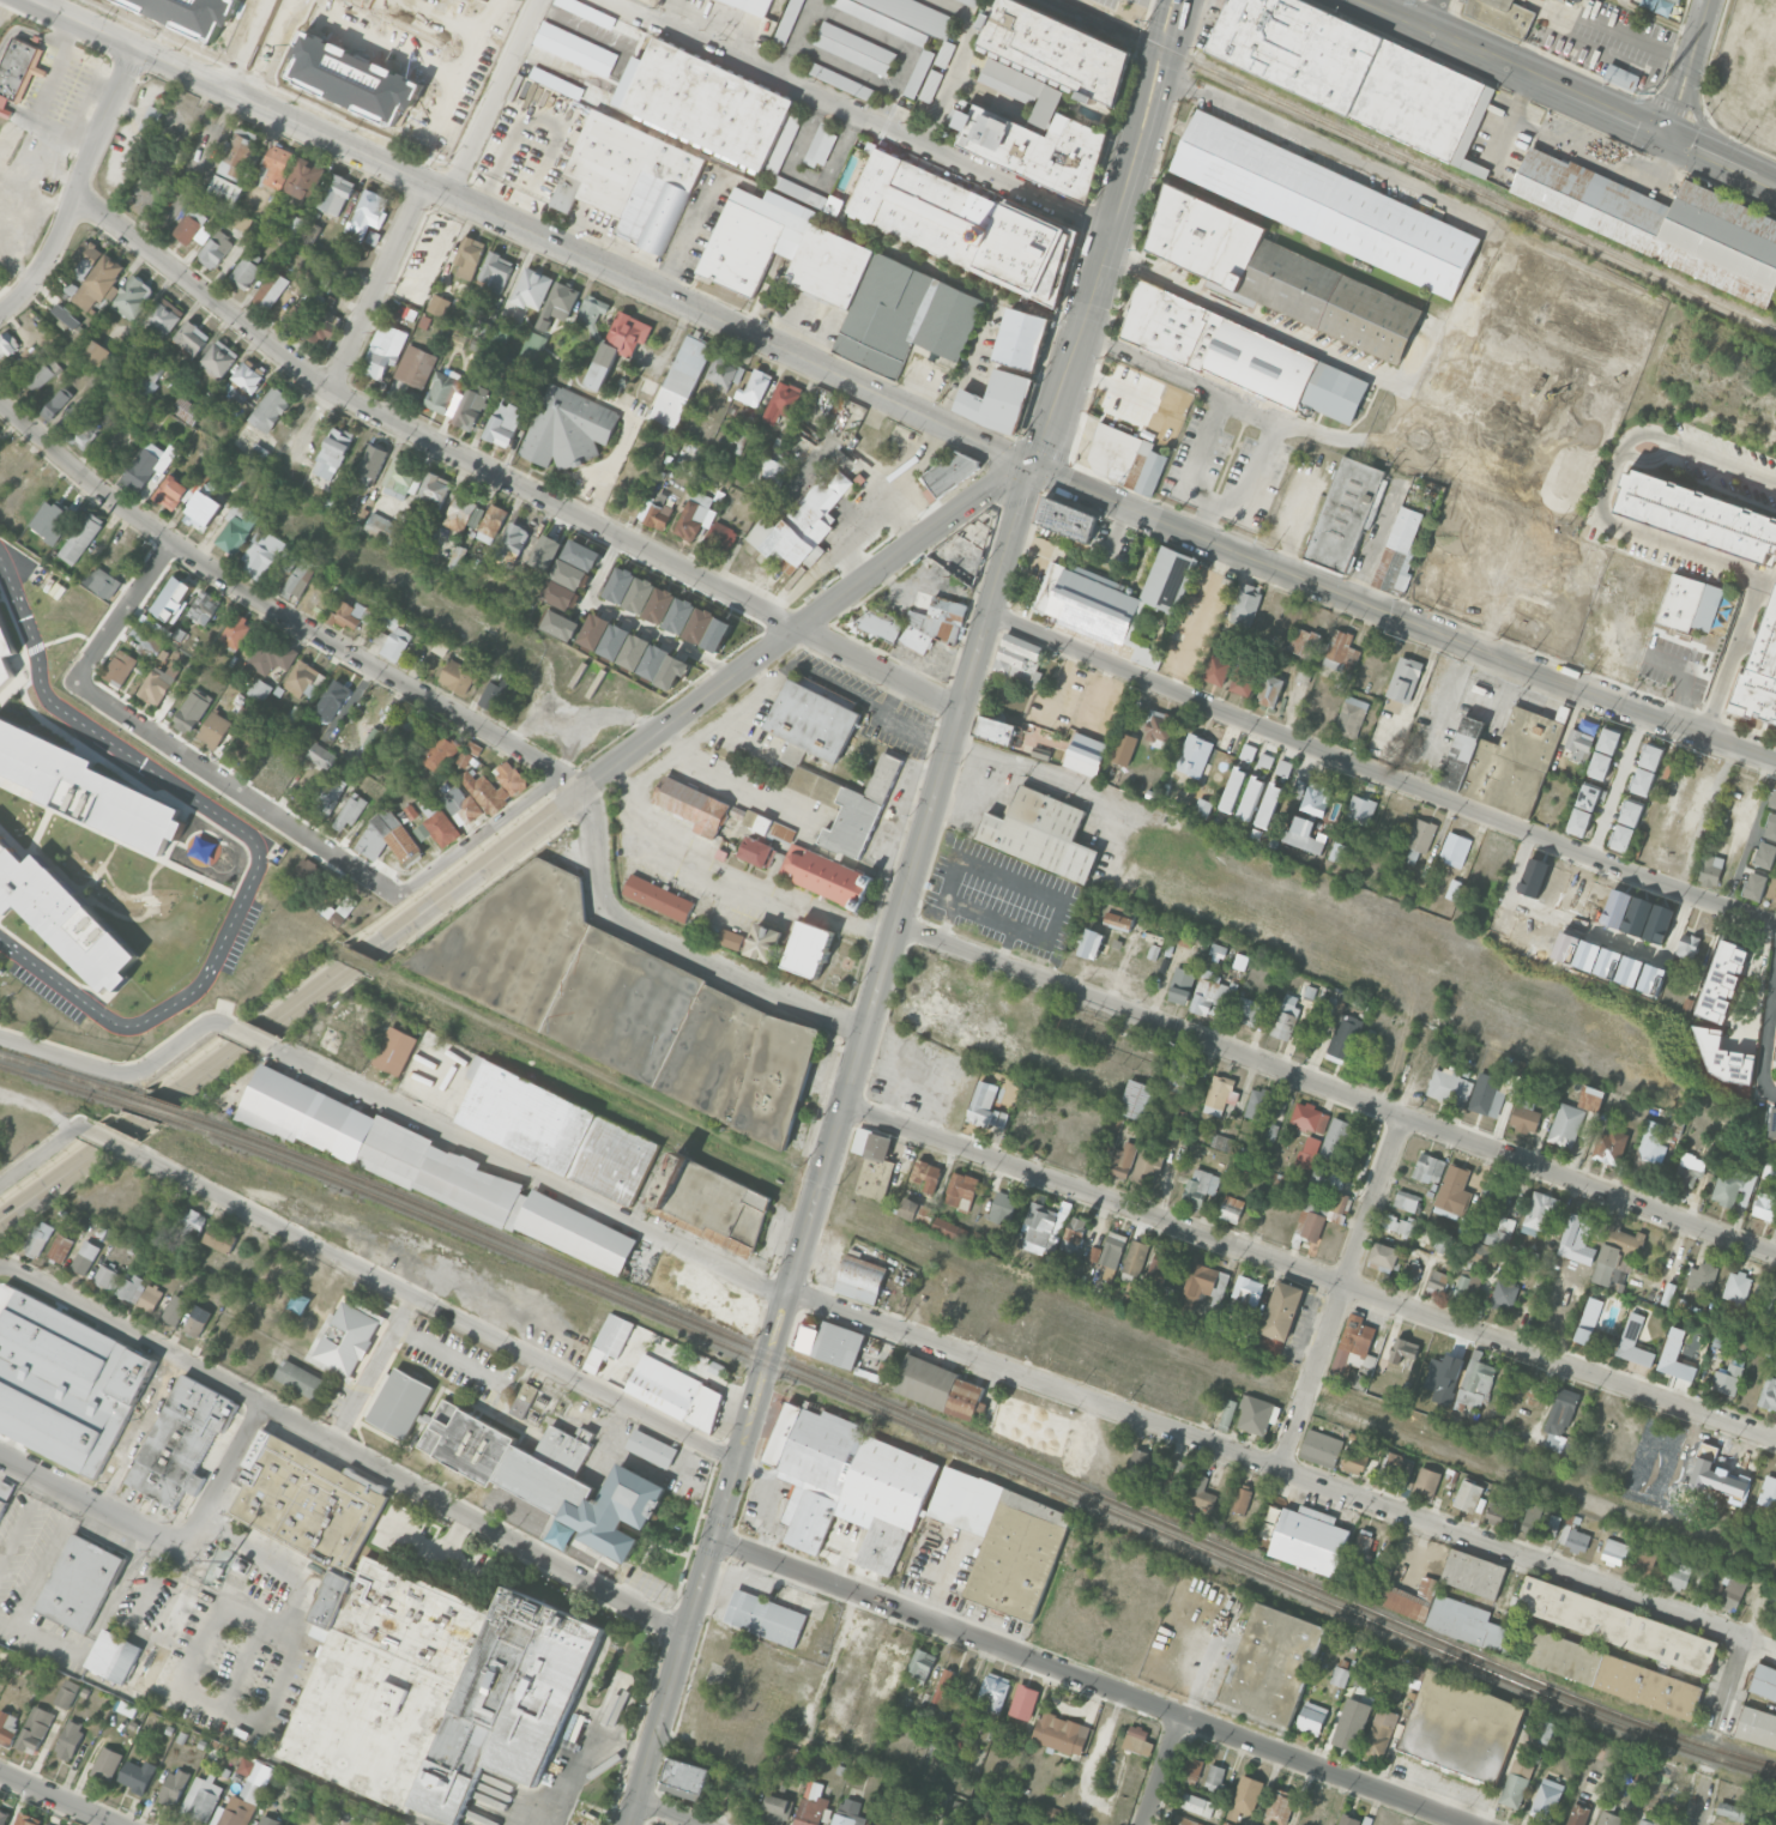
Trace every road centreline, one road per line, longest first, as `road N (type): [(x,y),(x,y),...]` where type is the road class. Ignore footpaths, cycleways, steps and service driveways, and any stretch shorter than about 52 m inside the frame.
road 1 (secondary): [(1032,464),(629,1824)]
road 2 (secondary): [(0,1219),(1032,464)]
road 3 (tertiary): [(1032,464),(33,0)]
road 4 (residential): [(962,708),(343,397),(75,193)]
road 5 (residential): [(787,1292),(1742,1636)]
road 6 (residential): [(844,1105),(1775,1438)]
road 7 (residential): [(898,925),(1775,1256)]
road 8 (residential): [(989,614),(1775,925)]
road 9 (residential): [(715,1537),(1474,1824)]
road 10 (tertiary): [(1032,464),(1581,689),(1775,757)]
road 11 (residential): [(580,792),(558,772),(200,563),(93,488),(0,402)]
road 12 (residential): [(737,1463),(131,1150)]
road 13 (residential): [(558,772),(395,894),(78,678)]
road 14 (residential): [(787,1292),(268,1047)]
road 15 (residential): [(1112,228),(615,0)]
road 16 (residential): [(1105,253),(1588,469)]
road 17 (residential): [(685,1634),(265,1406)]
road 18 (secondary): [(1775,184),(1371,0)]
road 19 (residential): [(866,1031),(771,992),(603,906),(594,824),(580,792)]
road 20 (residential): [(1402,1117),(1280,1469)]
road 21 (secondary): [(1138,138),(1032,464)]
road 22 (residential): [(137,47),(58,240),(0,311)]
road 23 (residential): [(265,1406),(6,1264)]
road 24 (residential): [(224,1027),(206,1023),(141,1070),(108,1075),(0,1040)]
road 25 (residential): [(427,183),(331,388)]
road 26 (residential): [(539,0),(449,194)]
road 27 (residential): [(0,1456),(187,1553)]
road 28 (residential): [(265,1406),(187,1553)]
road 29 (residential): [(170,540),(78,678)]
road 30 (secondary): [(1138,138),(1150,126),(1182,0)]
road 31 (secondary): [(1163,0),(1134,123),(1138,138)]
road 32 (residential): [(1711,0),(1671,135)]
road 33 (residential): [(119,1824),(0,1771)]

